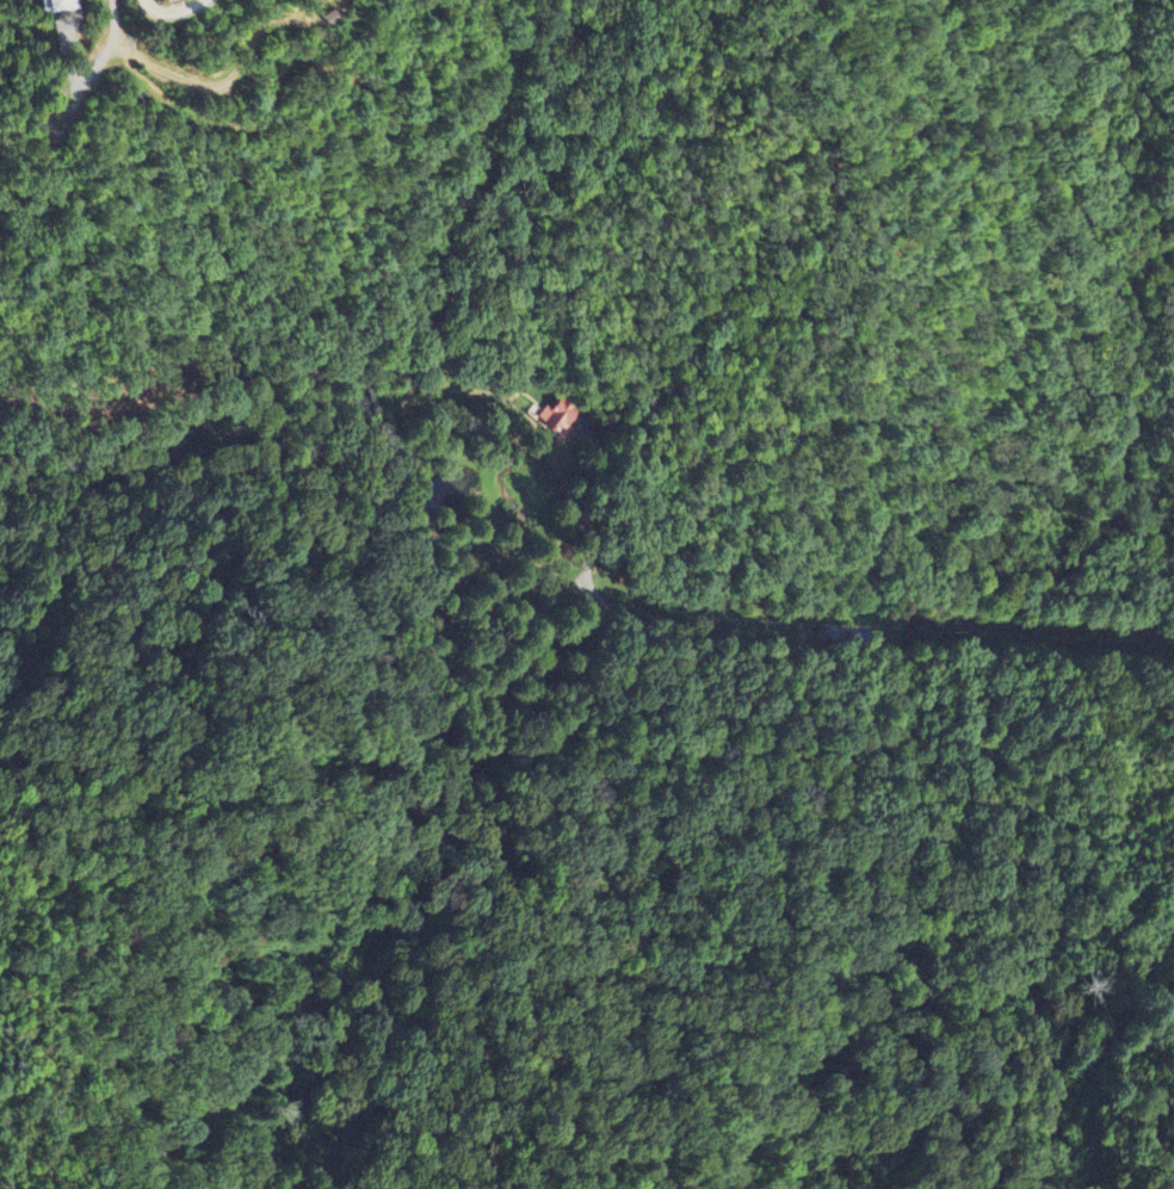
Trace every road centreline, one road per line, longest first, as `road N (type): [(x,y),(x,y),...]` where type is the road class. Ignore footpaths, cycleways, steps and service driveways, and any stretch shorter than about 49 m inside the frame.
road 1 (residential): [(168,1163),(70,993),(37,976),(0,975)]

